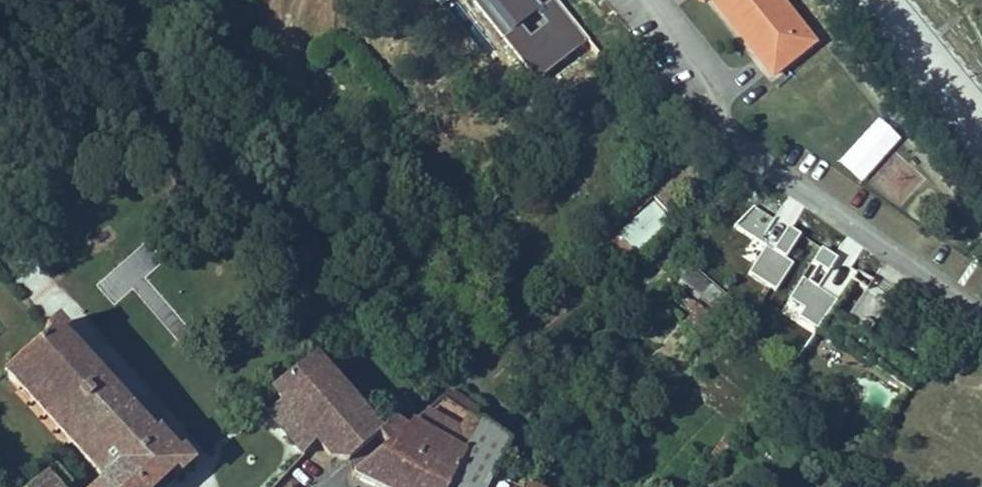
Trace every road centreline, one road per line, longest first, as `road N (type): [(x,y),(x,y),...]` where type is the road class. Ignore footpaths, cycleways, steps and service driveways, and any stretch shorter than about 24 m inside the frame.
road 1 (residential): [(981,311),(776,167),(633,0)]

